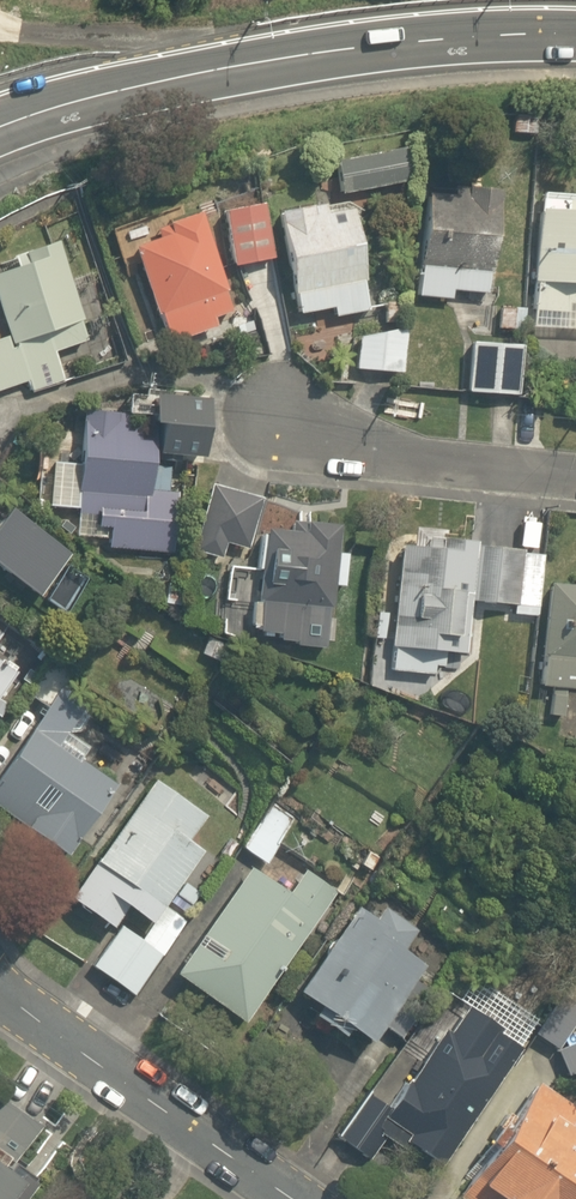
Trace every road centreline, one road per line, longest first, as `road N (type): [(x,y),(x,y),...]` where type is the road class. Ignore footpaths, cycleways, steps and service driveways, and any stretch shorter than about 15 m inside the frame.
road 1 (secondary): [(575,34),(317,54),(144,85),(0,128)]
road 2 (residential): [(316,1198),(0,984)]
road 3 (residential): [(575,464),(258,426)]

